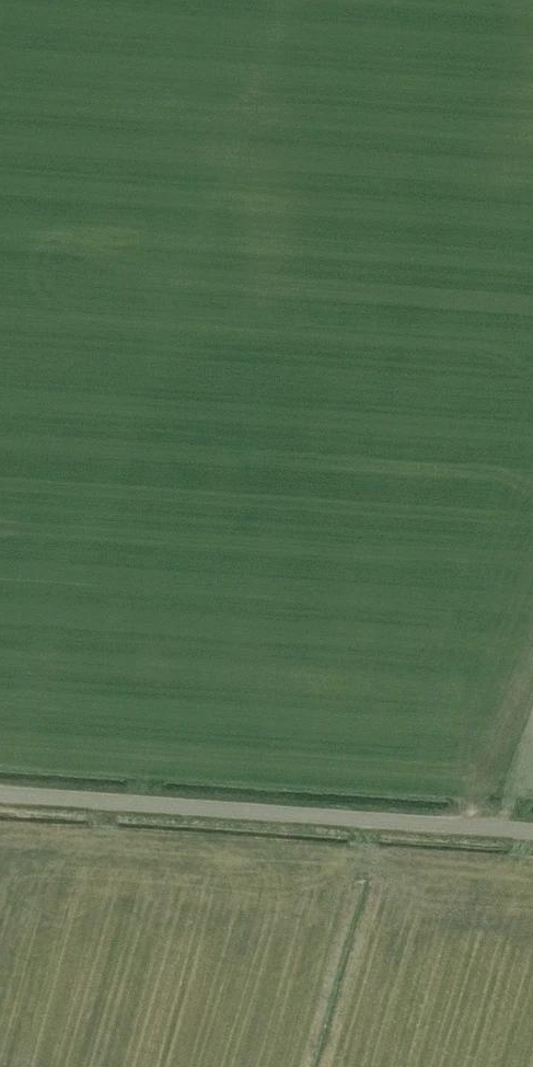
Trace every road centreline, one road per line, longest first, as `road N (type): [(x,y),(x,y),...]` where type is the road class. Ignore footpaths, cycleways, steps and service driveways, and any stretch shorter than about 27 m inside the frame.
road 1 (unclassified): [(532,833),(0,796)]

